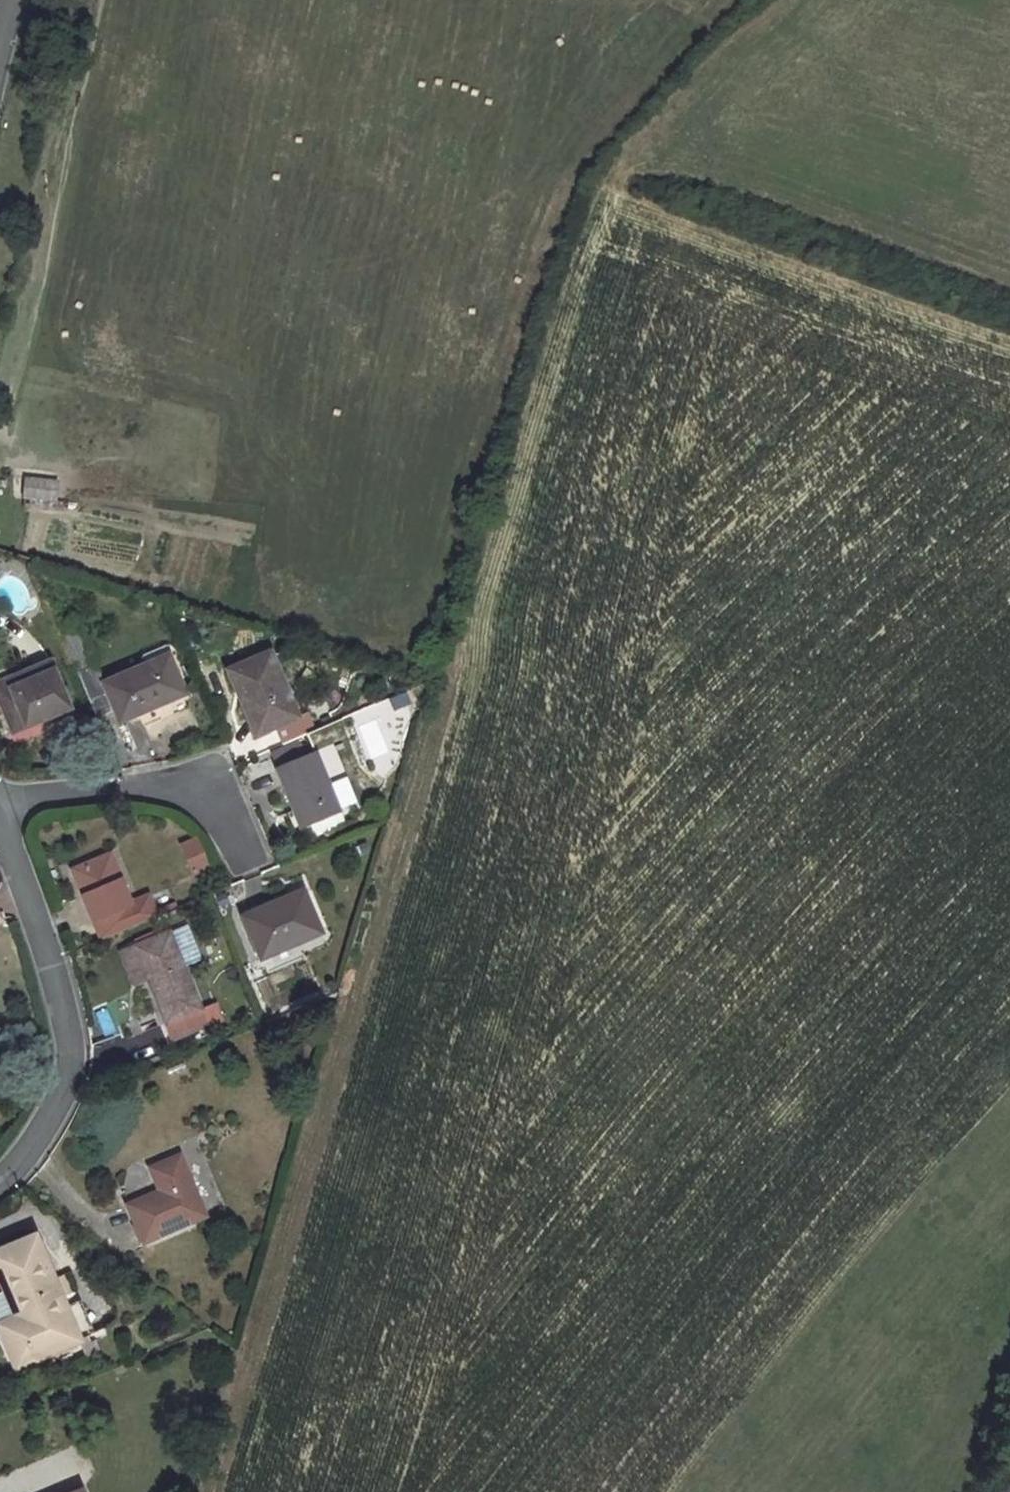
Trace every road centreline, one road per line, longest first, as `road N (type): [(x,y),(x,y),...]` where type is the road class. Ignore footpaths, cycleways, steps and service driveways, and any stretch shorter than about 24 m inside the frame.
road 1 (residential): [(0,824),(64,1000),(71,1063),(49,1123),(0,1180)]
road 2 (residential): [(235,853),(210,803),(154,785),(0,804)]

